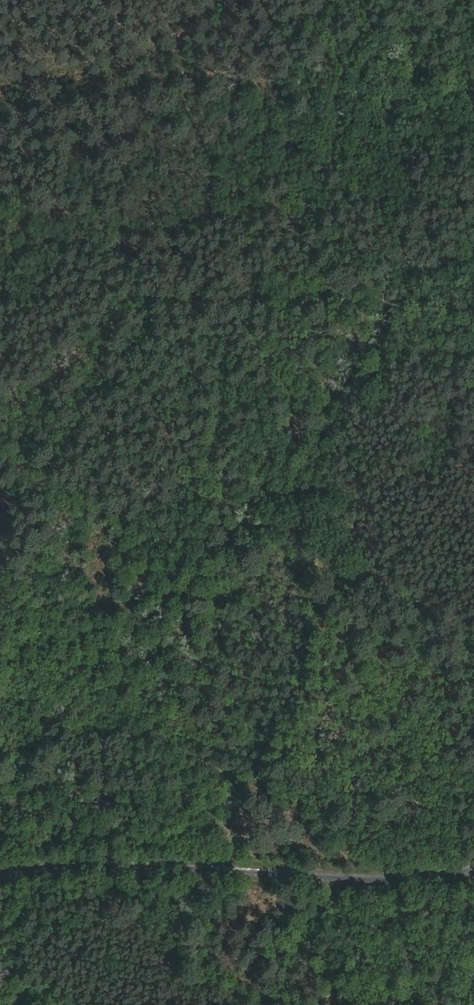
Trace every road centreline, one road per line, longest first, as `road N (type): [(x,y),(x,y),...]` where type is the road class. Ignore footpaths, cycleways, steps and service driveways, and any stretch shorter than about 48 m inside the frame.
road 1 (track): [(0,875),(113,861),(326,877),(473,870)]

